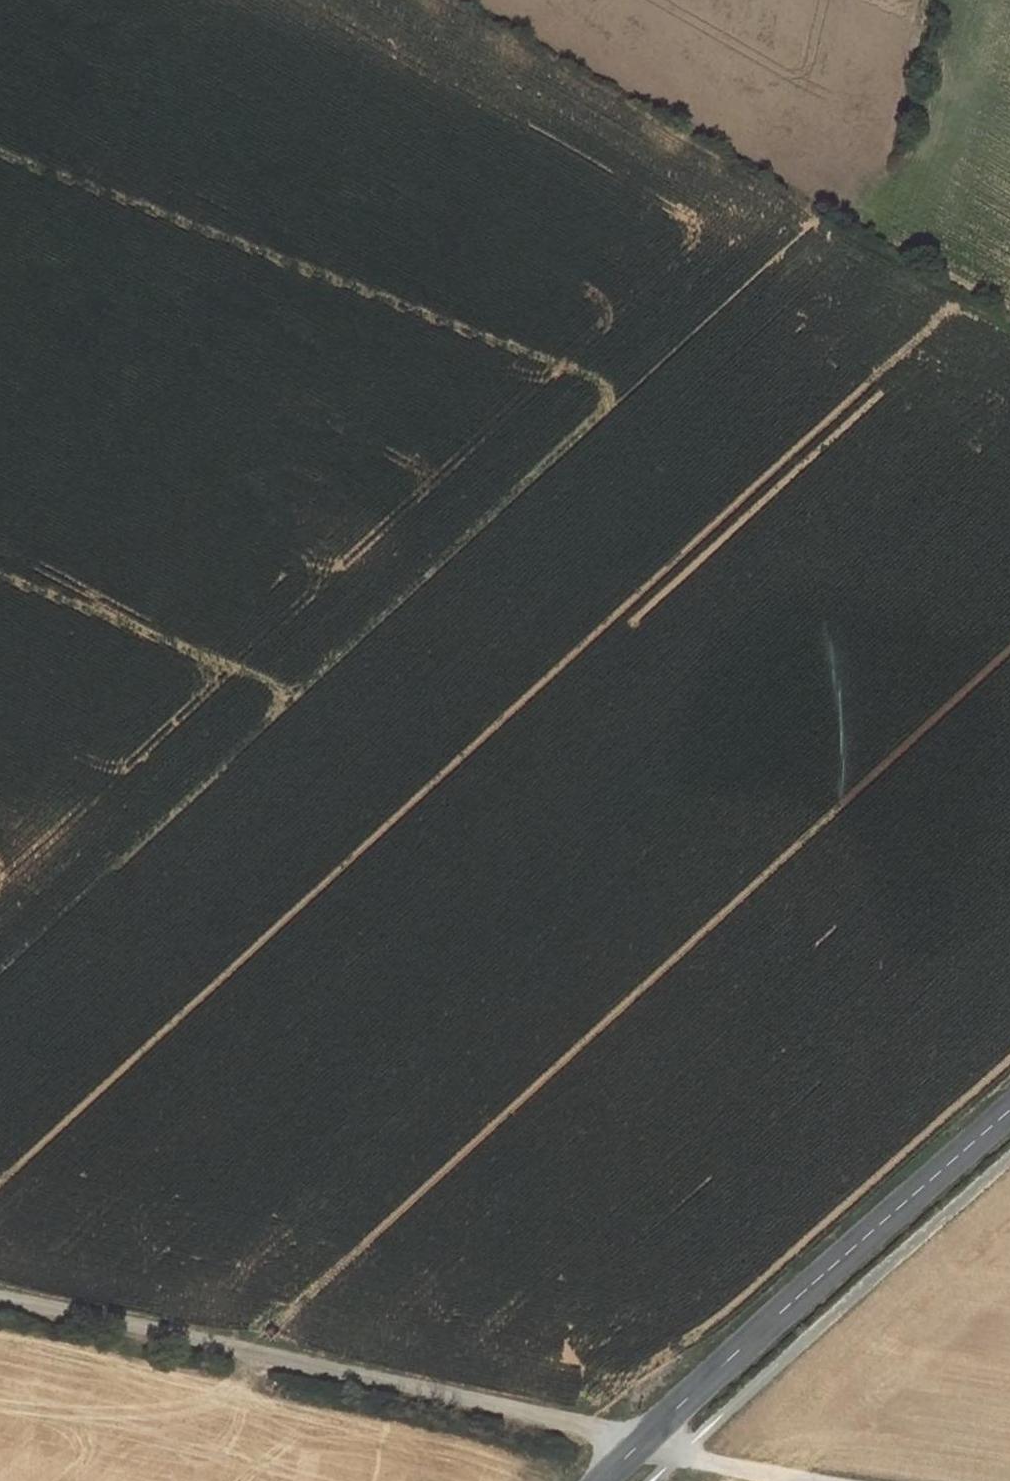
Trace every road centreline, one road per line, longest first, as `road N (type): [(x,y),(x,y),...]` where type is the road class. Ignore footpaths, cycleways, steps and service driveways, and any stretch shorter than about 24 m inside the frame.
road 1 (tertiary): [(606,1480),(1009,1114)]
road 2 (track): [(795,1480),(644,1443)]

